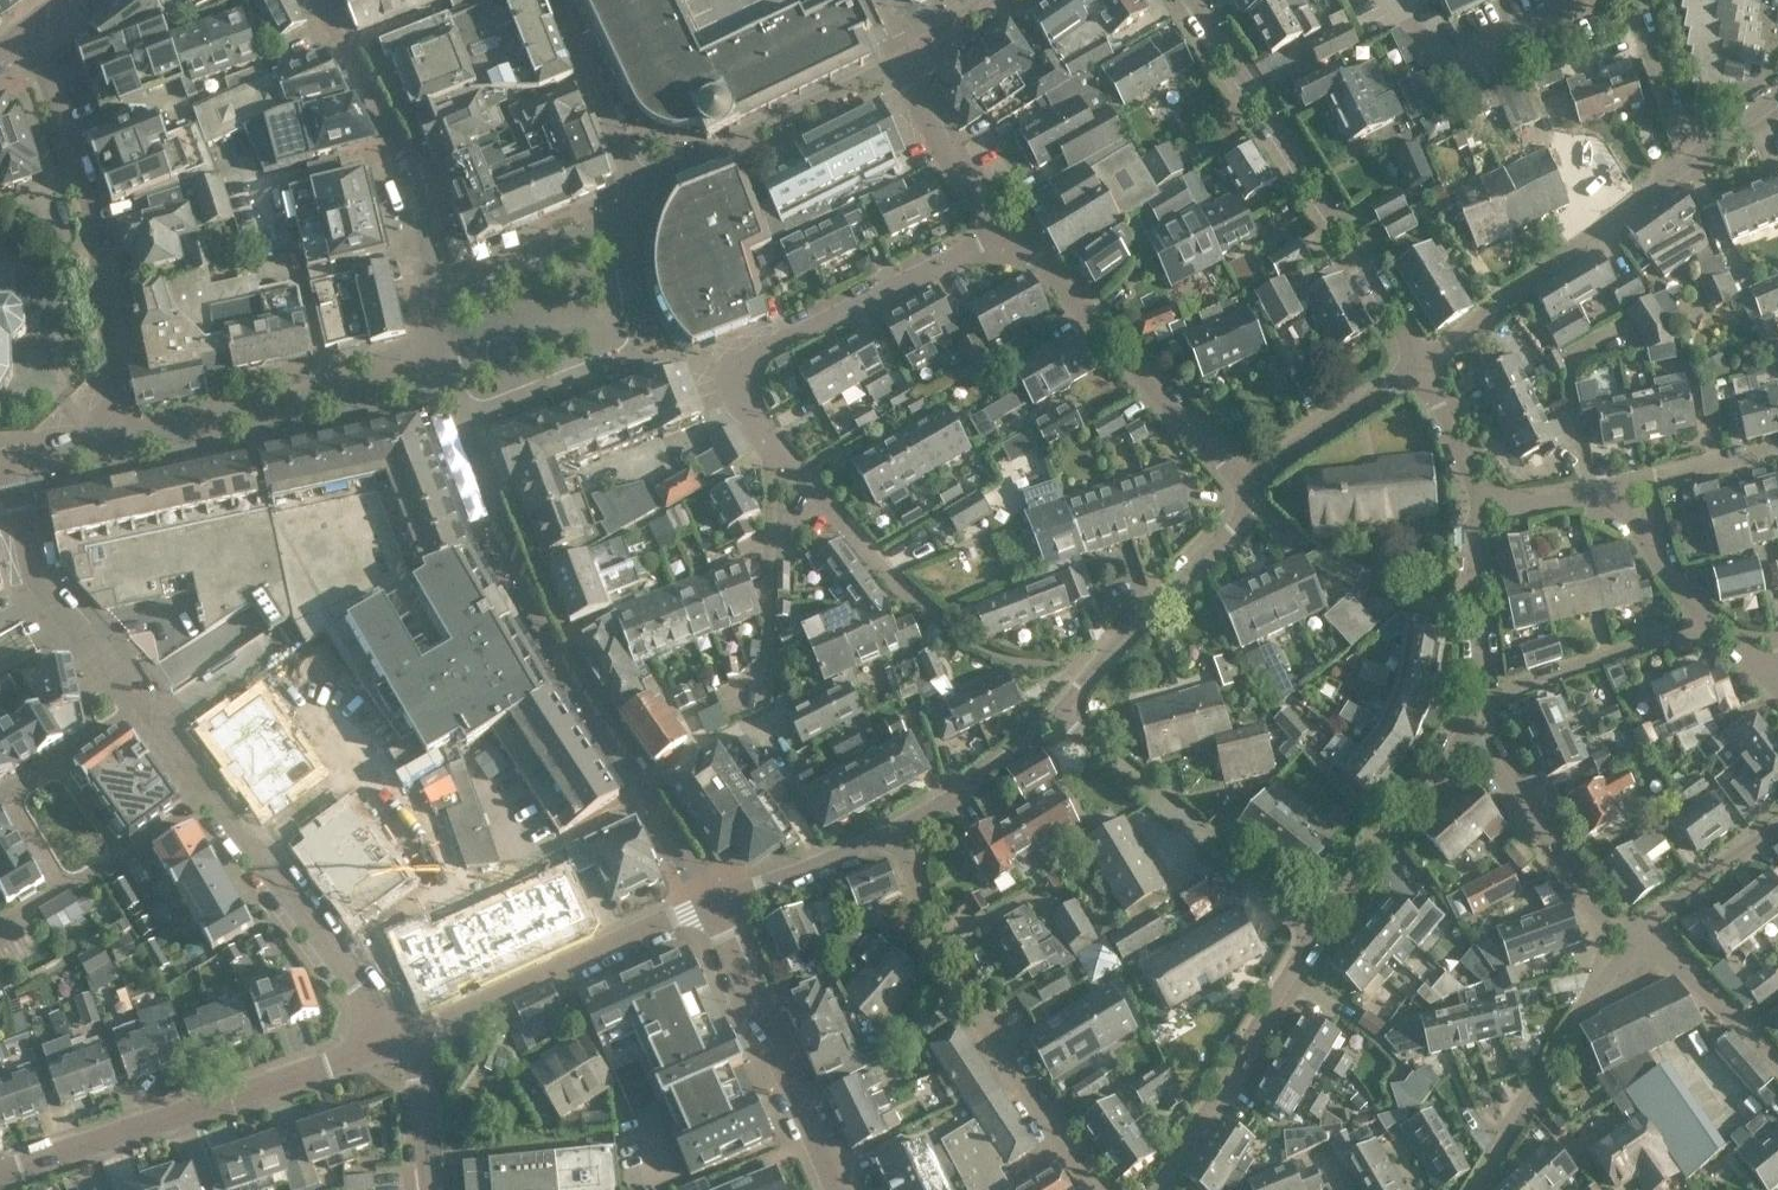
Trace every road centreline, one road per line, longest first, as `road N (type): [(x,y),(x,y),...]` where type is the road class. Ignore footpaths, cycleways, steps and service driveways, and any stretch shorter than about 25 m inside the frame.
road 1 (residential): [(19,38),(39,63),(95,223),(115,440),(5,462)]
road 2 (residential): [(1417,368),(1396,310),(1194,0)]
road 3 (residential): [(140,701),(401,1041)]
road 4 (residential): [(0,1171),(401,1041)]
road 5 (residential): [(1095,1189),(965,983),(894,831)]
road 6 (residential): [(774,454),(729,365),(1008,227)]
road 7 (residential): [(1417,368),(1705,149)]
road 8 (residential): [(1245,480),(1008,227)]
road 9 (residential): [(401,1041),(712,901)]
road 10 (residential): [(1316,930),(1059,715)]
road 11 (residential): [(845,1189),(712,901)]
road 12 (residential): [(1059,715),(1089,674),(1234,527),(1245,480)]
road 13 (residential): [(1160,1189),(1316,930)]
road 14 (residential): [(1475,1189),(1629,941)]
road 15 (residential): [(5,462),(26,542),(140,701)]
road 16 (residential): [(774,454),(766,666),(731,689)]
road 17 (residential): [(1629,941),(1600,915),(1476,741)]
road 18 (residential): [(952,631),(897,586),(774,454)]
road 19 (residential): [(1316,930),(1381,839),(1476,741)]
road 20 (residential): [(1476,741),(1479,664),(1467,534),(1479,506)]
road 21 (residential): [(1008,227),(949,159),(897,60),(912,51)]
road 22 (residential): [(1504,690),(1704,620)]
road 23 (residential): [(1245,480),(1417,368)]
road 24 (residential): [(894,831),(957,797),(1059,715)]
road 25 (residential): [(712,901),(894,831)]
road 26 (residential): [(1777,1064),(1644,926)]
road 27 (residential): [(1597,491),(1777,448)]
road 28 (residential): [(1644,926),(1777,805)]
road 29 (residential): [(1633,0),(1683,136),(1705,149)]
road 30 (residential): [(1704,620),(1597,491)]
road 31 (residential): [(140,701),(3,789)]
road 32 (residential): [(430,1189),(415,1071),(401,1041)]
road 33 (residential): [(1479,506),(1457,441),(1417,368)]

